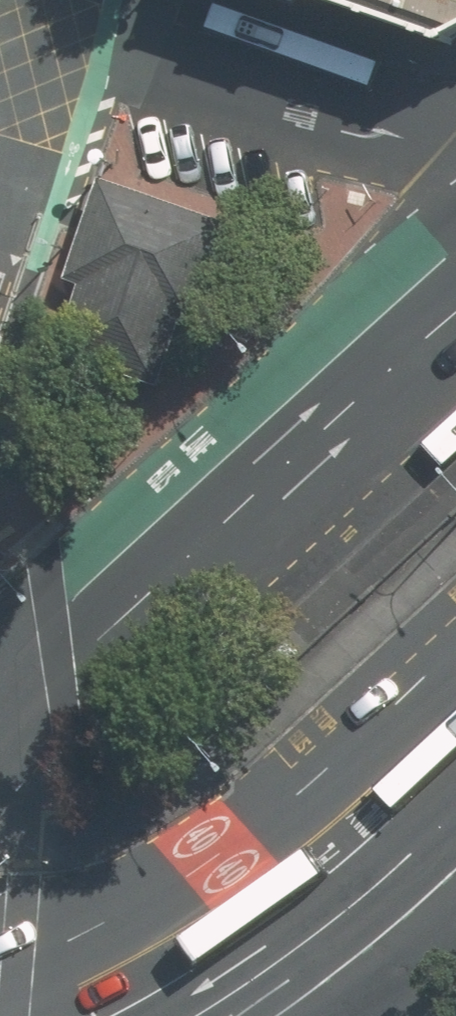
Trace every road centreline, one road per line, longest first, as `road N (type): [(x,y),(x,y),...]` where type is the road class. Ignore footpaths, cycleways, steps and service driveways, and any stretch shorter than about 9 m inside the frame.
road 1 (primary): [(0,755),(455,336)]
road 2 (residential): [(25,33),(455,150)]
road 3 (primary): [(302,900),(107,1015)]
road 4 (primary): [(455,764),(302,900)]
road 5 (residential): [(302,900),(368,1015)]

